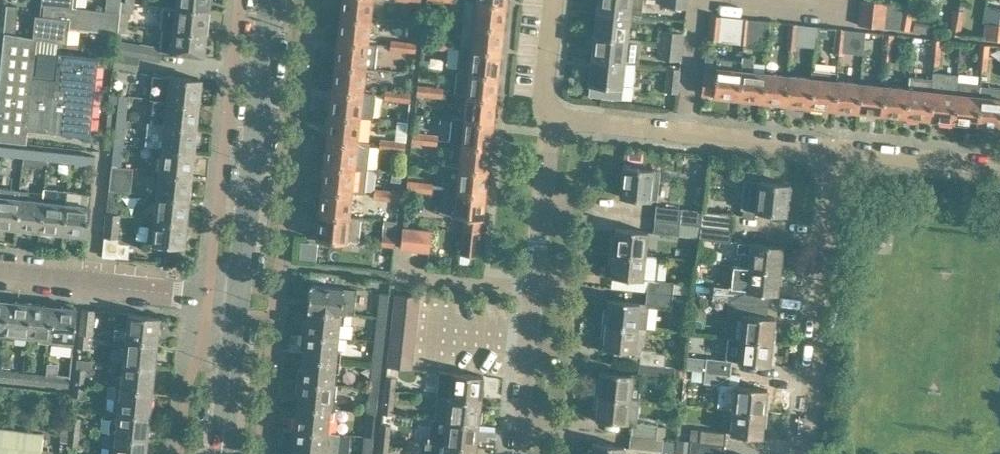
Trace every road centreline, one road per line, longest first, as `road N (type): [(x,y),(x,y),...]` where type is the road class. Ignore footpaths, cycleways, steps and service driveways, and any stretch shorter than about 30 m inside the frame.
road 1 (residential): [(527,453),(562,117)]
road 2 (residential): [(812,453),(842,146)]
road 3 (secondary): [(234,298),(268,0)]
road 4 (residential): [(562,117),(842,146)]
road 5 (residential): [(234,298),(0,273)]
road 6 (residential): [(842,146),(999,164)]
road 7 (secondary): [(217,453),(234,298)]

